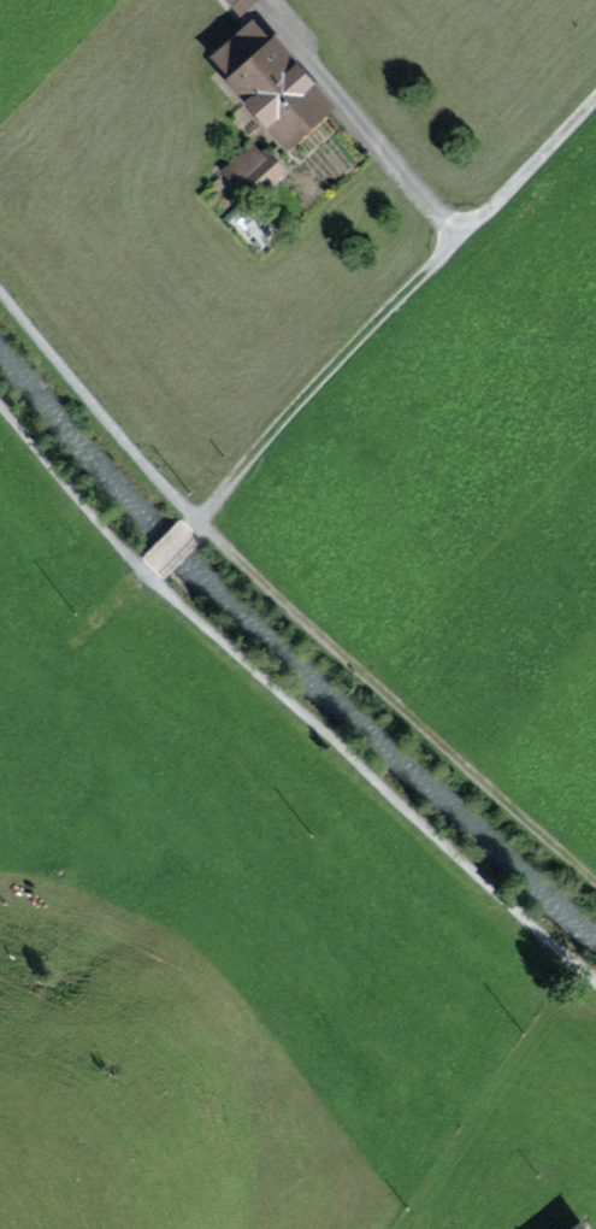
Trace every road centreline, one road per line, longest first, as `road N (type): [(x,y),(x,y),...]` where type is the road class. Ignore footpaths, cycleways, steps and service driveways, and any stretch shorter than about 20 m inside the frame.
road 1 (track): [(595,983),(150,577)]
road 2 (track): [(595,884),(200,518)]
road 3 (track): [(200,518),(463,239)]
road 4 (track): [(200,518),(0,297)]

